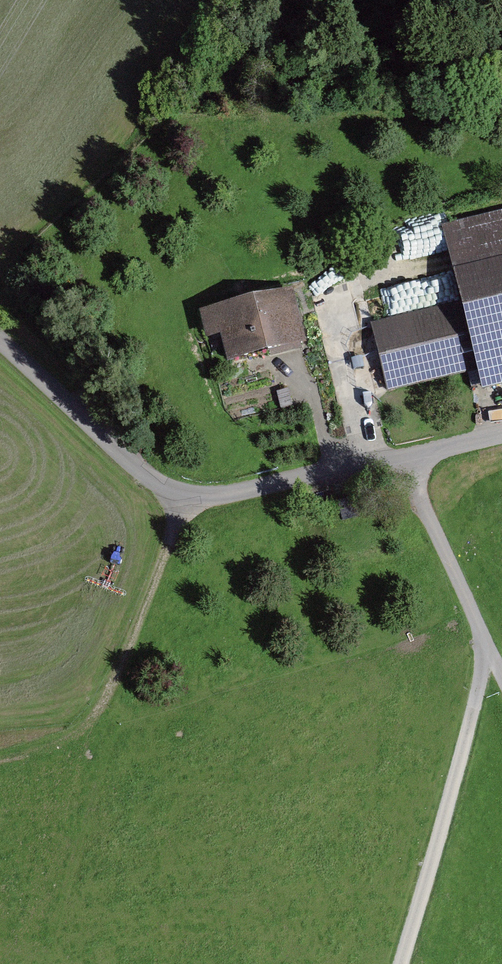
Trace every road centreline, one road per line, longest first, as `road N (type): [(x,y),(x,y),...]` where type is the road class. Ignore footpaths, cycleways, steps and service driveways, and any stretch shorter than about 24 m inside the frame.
road 1 (unclassified): [(501,433),(266,486),(187,494),(121,456),(0,340)]
road 2 (track): [(399,963),(487,642)]
road 3 (track): [(501,675),(403,456)]

